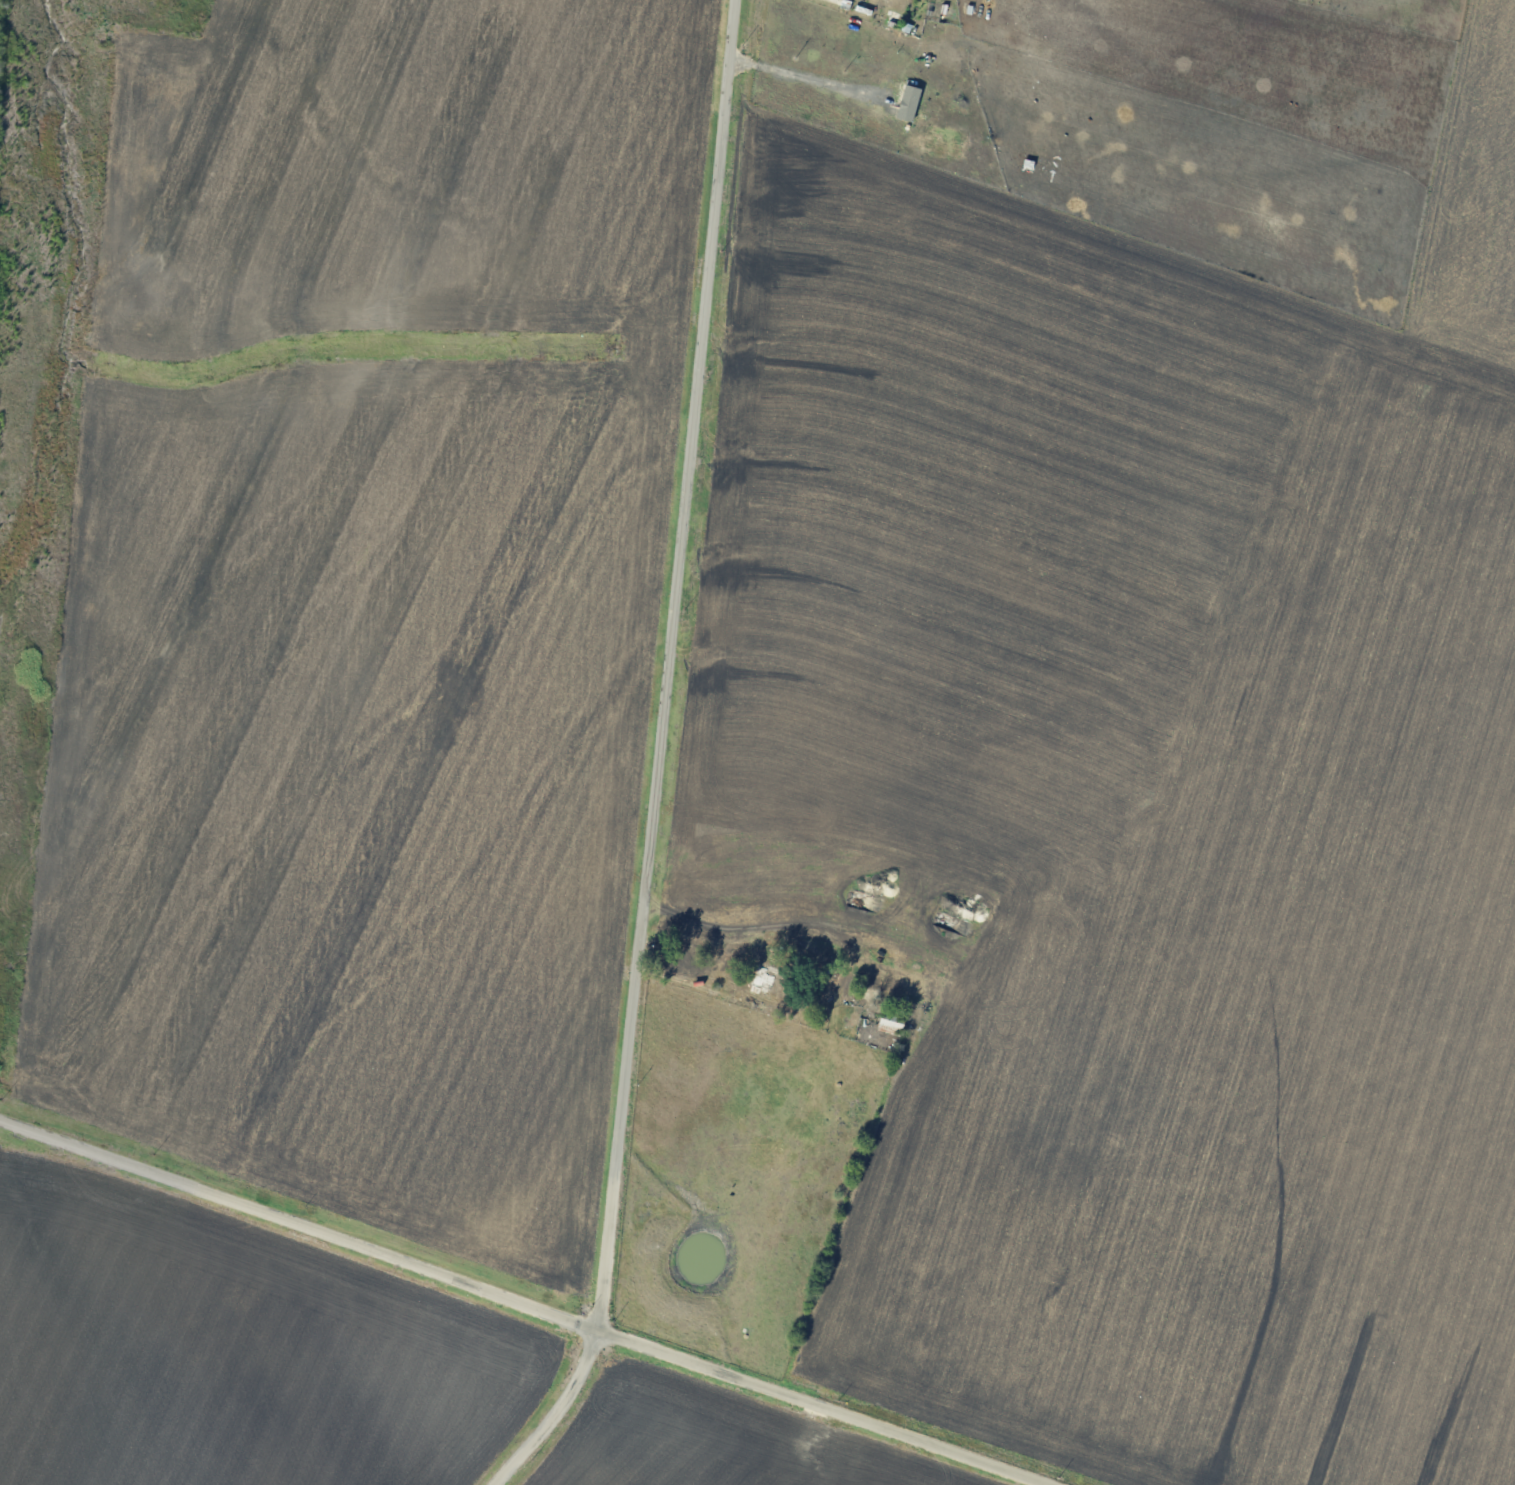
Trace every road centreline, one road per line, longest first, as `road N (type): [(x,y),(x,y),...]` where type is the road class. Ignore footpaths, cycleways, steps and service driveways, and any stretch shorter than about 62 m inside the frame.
road 1 (residential): [(595,1331),(738,0)]
road 2 (tertiary): [(1052,1484),(0,1120)]
road 3 (residential): [(496,1484),(555,1418),(595,1331)]

